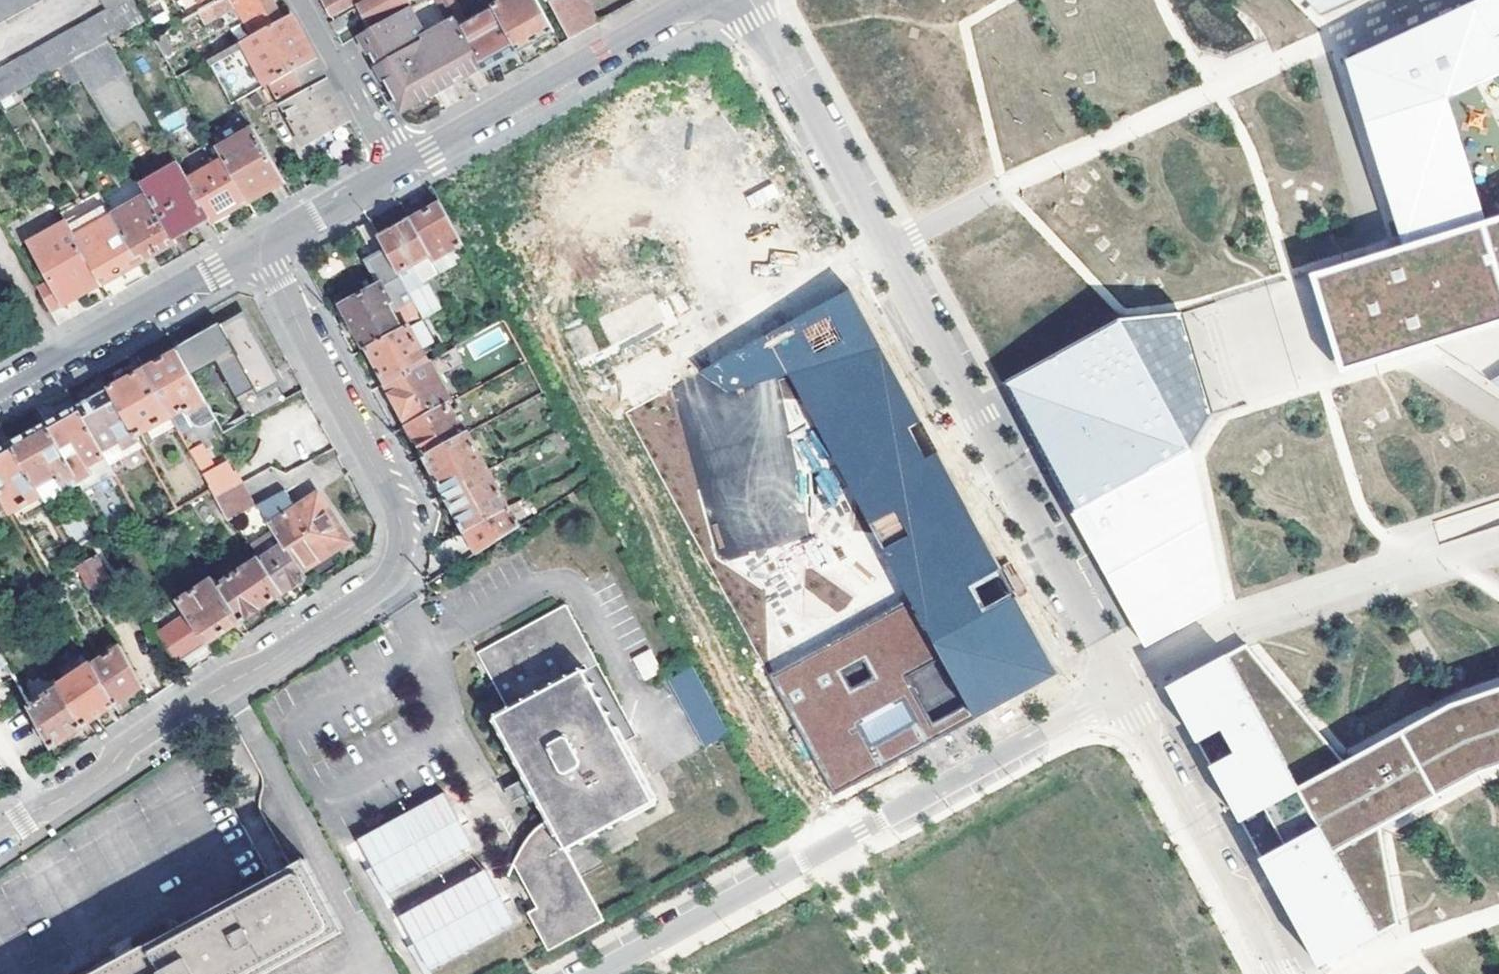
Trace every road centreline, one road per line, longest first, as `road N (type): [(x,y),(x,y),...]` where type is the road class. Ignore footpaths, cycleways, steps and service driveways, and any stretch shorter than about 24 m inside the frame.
road 1 (residential): [(0,829),(72,793),(182,707),(372,593),(399,559),(393,499),(261,242)]
road 2 (residential): [(1122,684),(751,0)]
road 3 (residential): [(1122,684),(591,973)]
road 4 (residential): [(1498,541),(1236,622),(1122,684)]
road 5 (tertiary): [(398,164),(692,0)]
road 6 (residential): [(1277,973),(1266,940),(1122,684)]
road 7 (tertiary): [(0,390),(261,242)]
road 8 (residential): [(299,0),(398,164)]
road 9 (tertiary): [(261,242),(398,164)]

